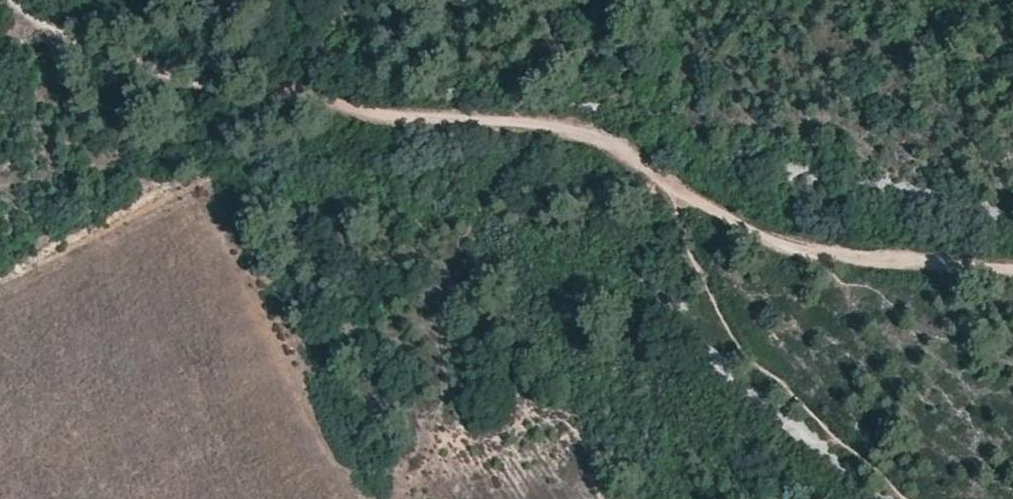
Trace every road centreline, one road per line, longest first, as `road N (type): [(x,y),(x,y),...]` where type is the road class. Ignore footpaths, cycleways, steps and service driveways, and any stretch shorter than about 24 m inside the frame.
road 1 (track): [(23,0),(152,70),(374,117),(597,136),(683,194)]
road 2 (track): [(683,194),(817,260),(1012,269)]
road 3 (track): [(359,498),(211,204)]

